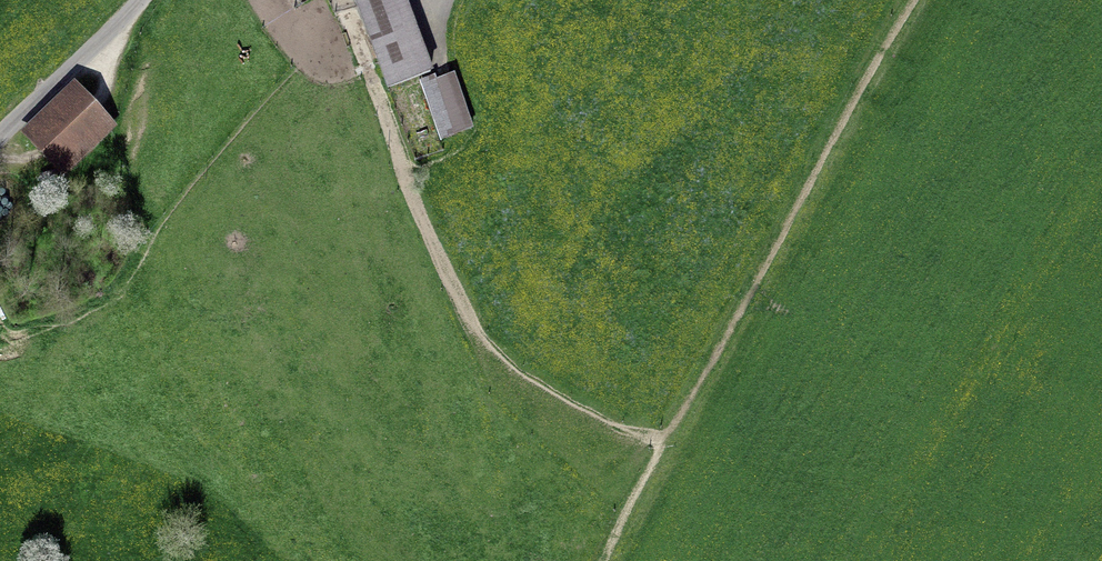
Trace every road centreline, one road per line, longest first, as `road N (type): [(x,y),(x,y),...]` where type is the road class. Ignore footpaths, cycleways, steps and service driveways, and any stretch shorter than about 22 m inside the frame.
road 1 (track): [(925,0),(657,446)]
road 2 (track): [(657,446),(505,373),(437,259),(359,55)]
road 3 (residential): [(135,0),(0,135)]
road 4 (track): [(657,446),(603,560)]

